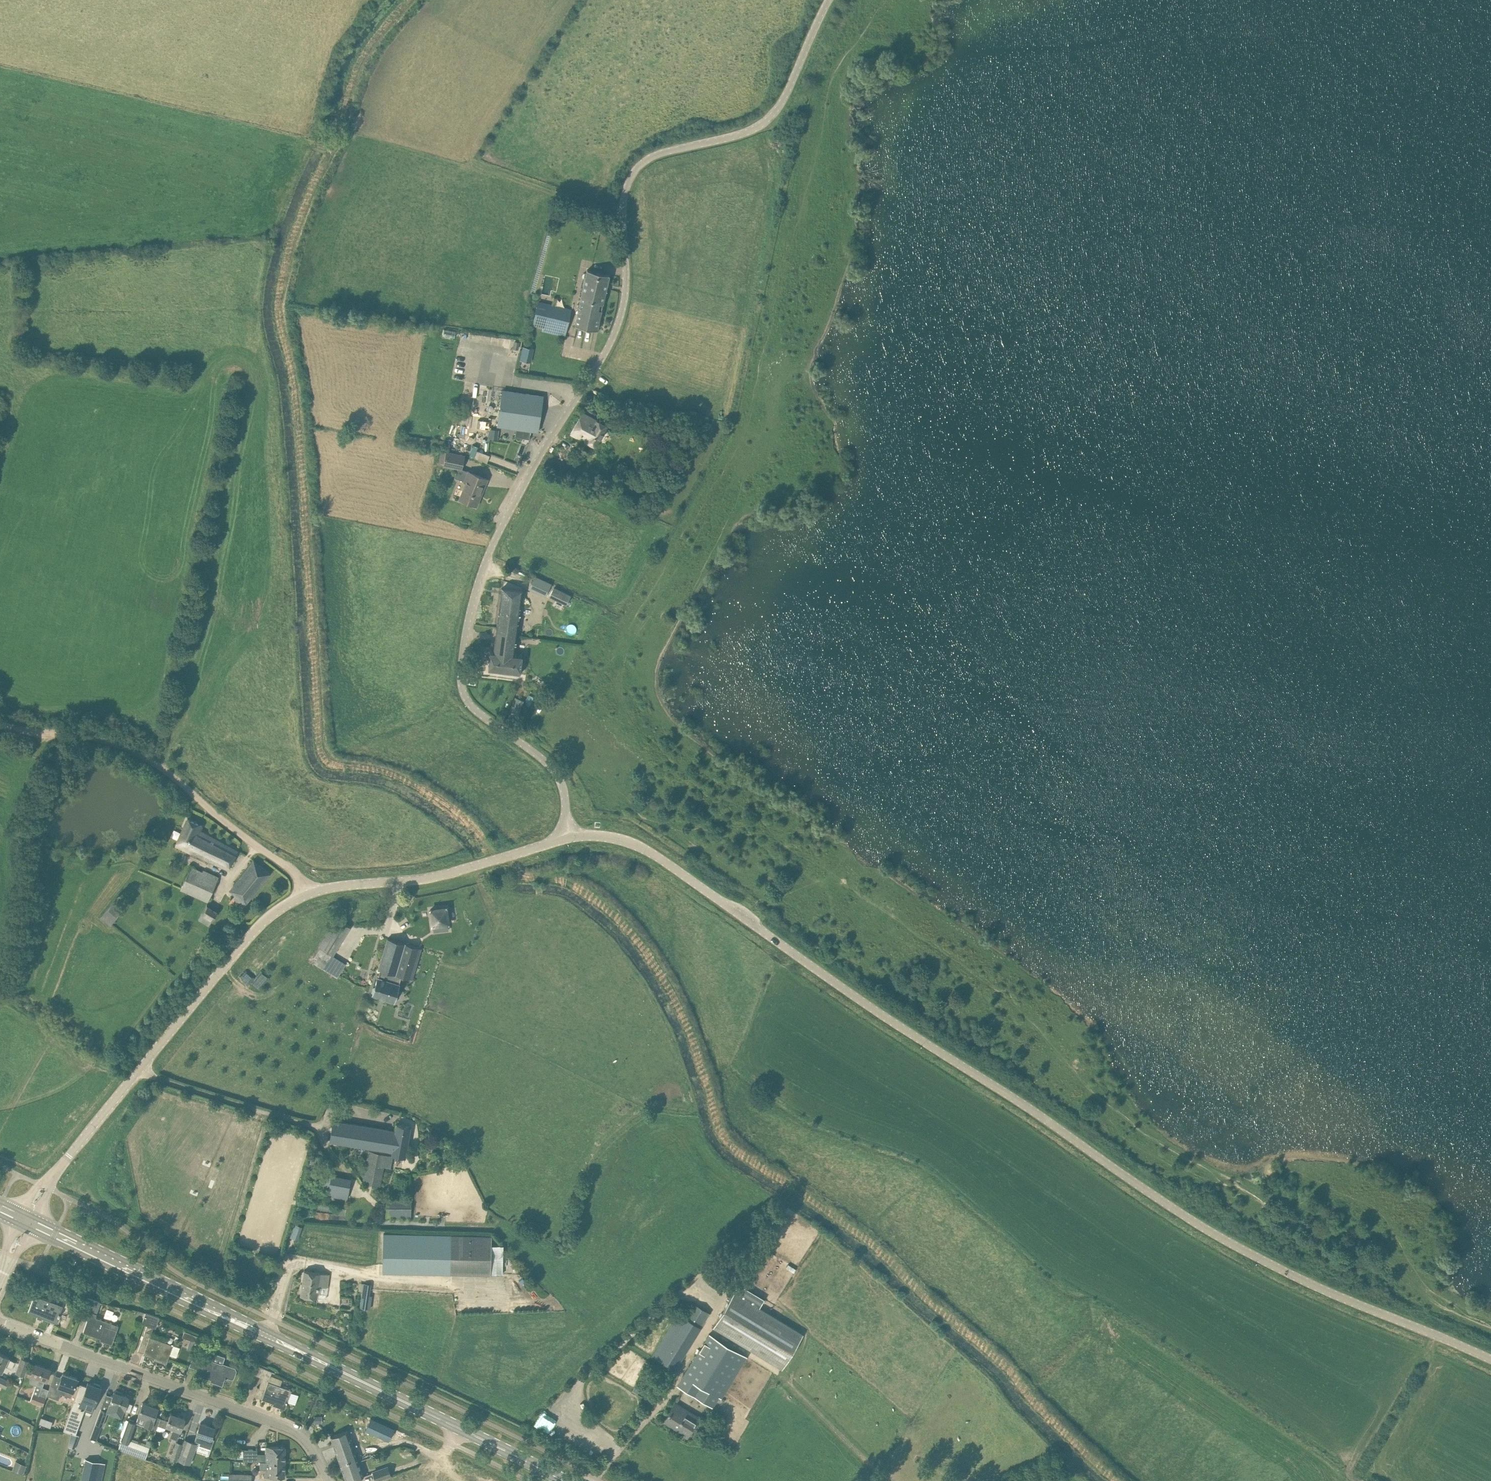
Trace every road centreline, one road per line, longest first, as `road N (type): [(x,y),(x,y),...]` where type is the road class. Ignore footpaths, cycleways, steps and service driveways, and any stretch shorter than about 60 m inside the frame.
road 1 (unclassified): [(1490,1360),(1215,1235),(635,843),(570,837)]
road 2 (unclassified): [(570,837),(560,776),(464,695),(464,646),(479,583),(495,539),(620,322),(630,178),(647,159),(746,134),(771,118),(828,0)]
road 3 (unclassified): [(44,1186),(279,909),(318,891),(447,875),(570,837)]
road 4 (primary): [(564,1480),(31,1224)]
road 5 (residential): [(329,1480),(295,1429),(0,1321)]
road 6 (track): [(0,725),(131,751),(318,891)]

